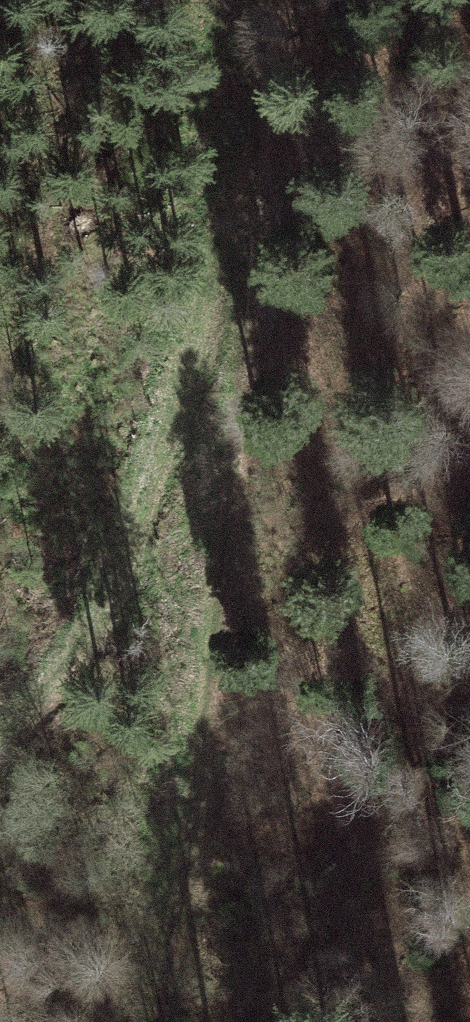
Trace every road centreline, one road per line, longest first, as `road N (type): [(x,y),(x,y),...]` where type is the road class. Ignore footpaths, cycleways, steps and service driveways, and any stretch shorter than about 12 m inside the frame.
road 1 (track): [(262,0),(230,476),(197,780),(155,1021)]
road 2 (track): [(0,743),(81,647),(114,582),(254,162)]

